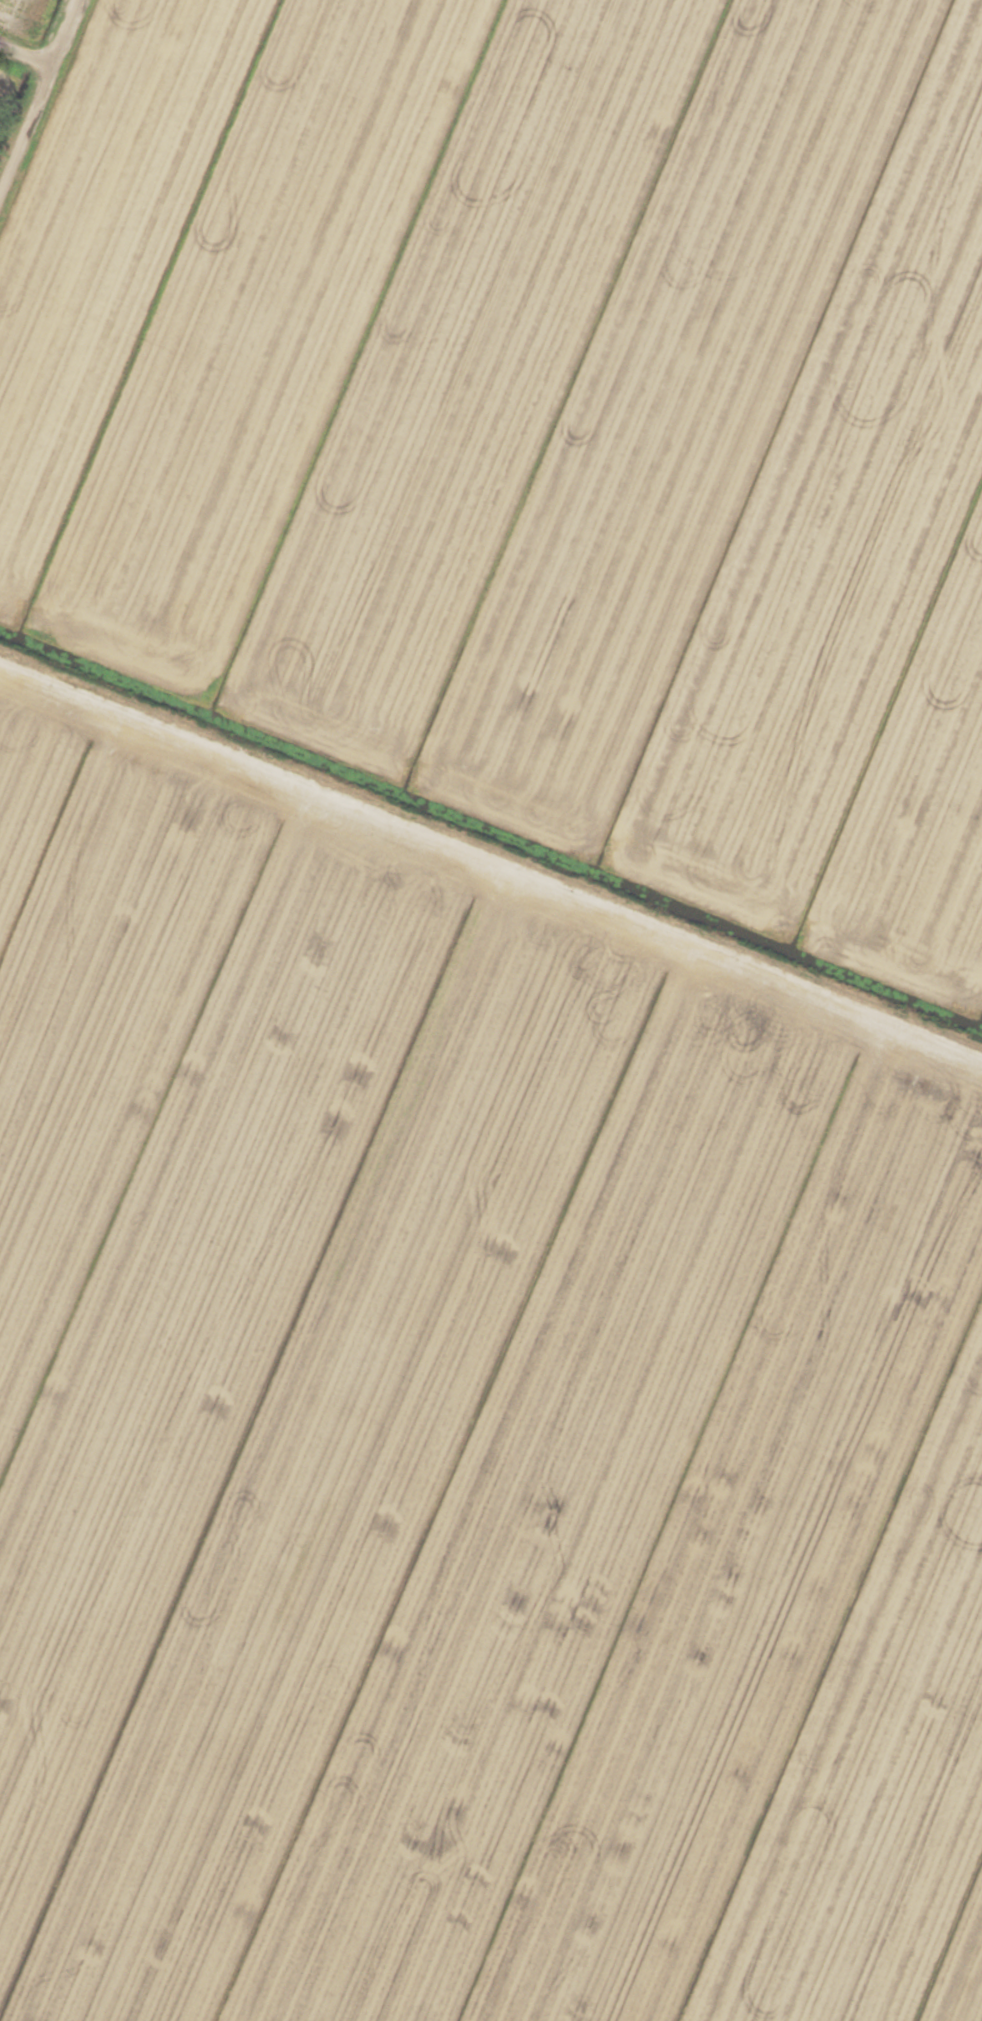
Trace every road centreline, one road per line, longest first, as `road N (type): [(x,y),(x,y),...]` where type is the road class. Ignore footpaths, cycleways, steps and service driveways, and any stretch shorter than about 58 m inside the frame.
road 1 (track): [(0,657),(981,1054)]
road 2 (track): [(80,0),(0,211)]

